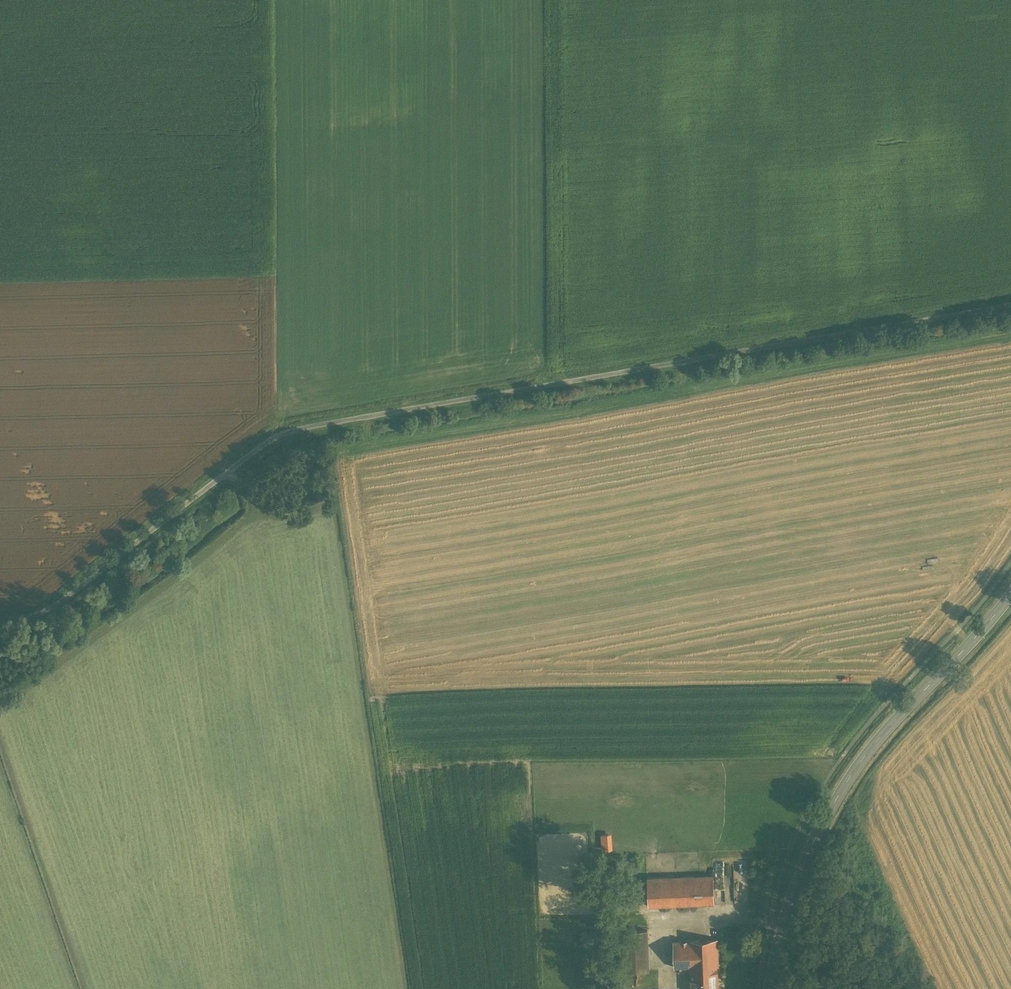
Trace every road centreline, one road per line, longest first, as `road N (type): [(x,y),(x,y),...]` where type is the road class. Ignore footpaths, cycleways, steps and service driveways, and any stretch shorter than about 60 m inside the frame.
road 1 (unclassified): [(0,620),(68,600),(282,441),(307,431),(1010,304)]
road 2 (tertiary): [(769,988),(789,902),(831,805),(871,745),(1010,593)]

